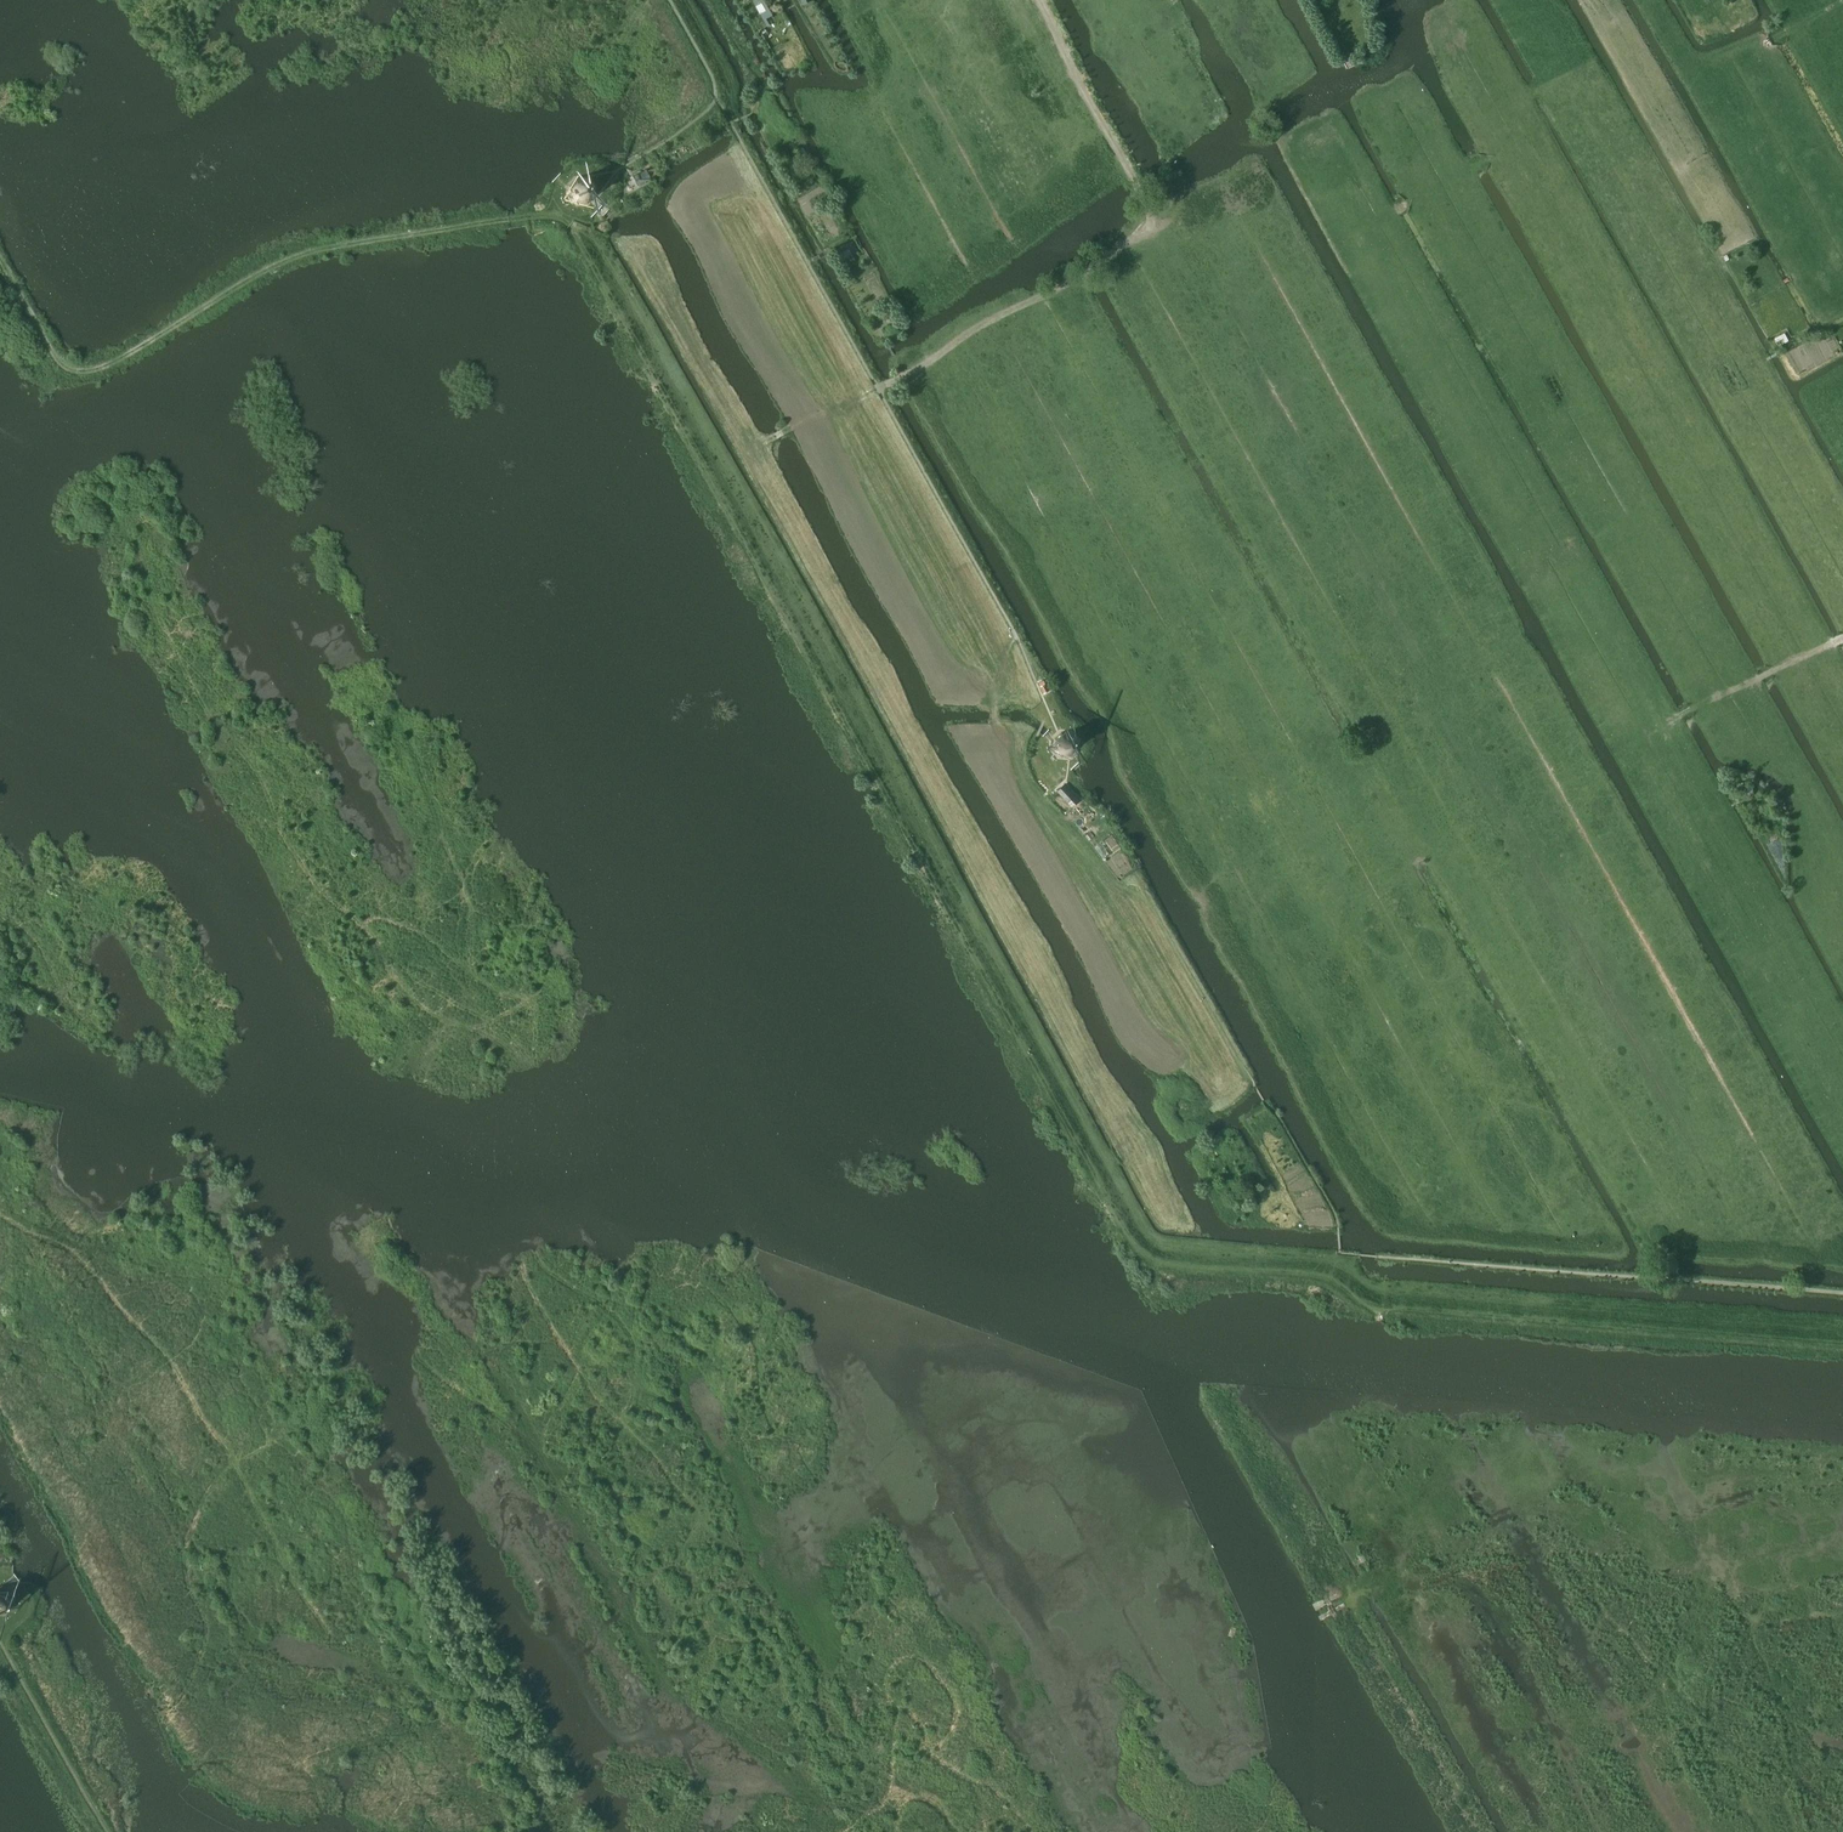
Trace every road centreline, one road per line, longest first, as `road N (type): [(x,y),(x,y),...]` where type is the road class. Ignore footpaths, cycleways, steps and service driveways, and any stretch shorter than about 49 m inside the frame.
road 1 (track): [(1036,0),(1160,220),(1072,281),(792,427)]
road 2 (track): [(574,225),(550,215),(498,220),(285,260),(97,369),(64,366),(0,255)]
road 3 (track): [(1842,636),(1675,718)]
road 4 (track): [(1681,1279),(1842,1293)]

